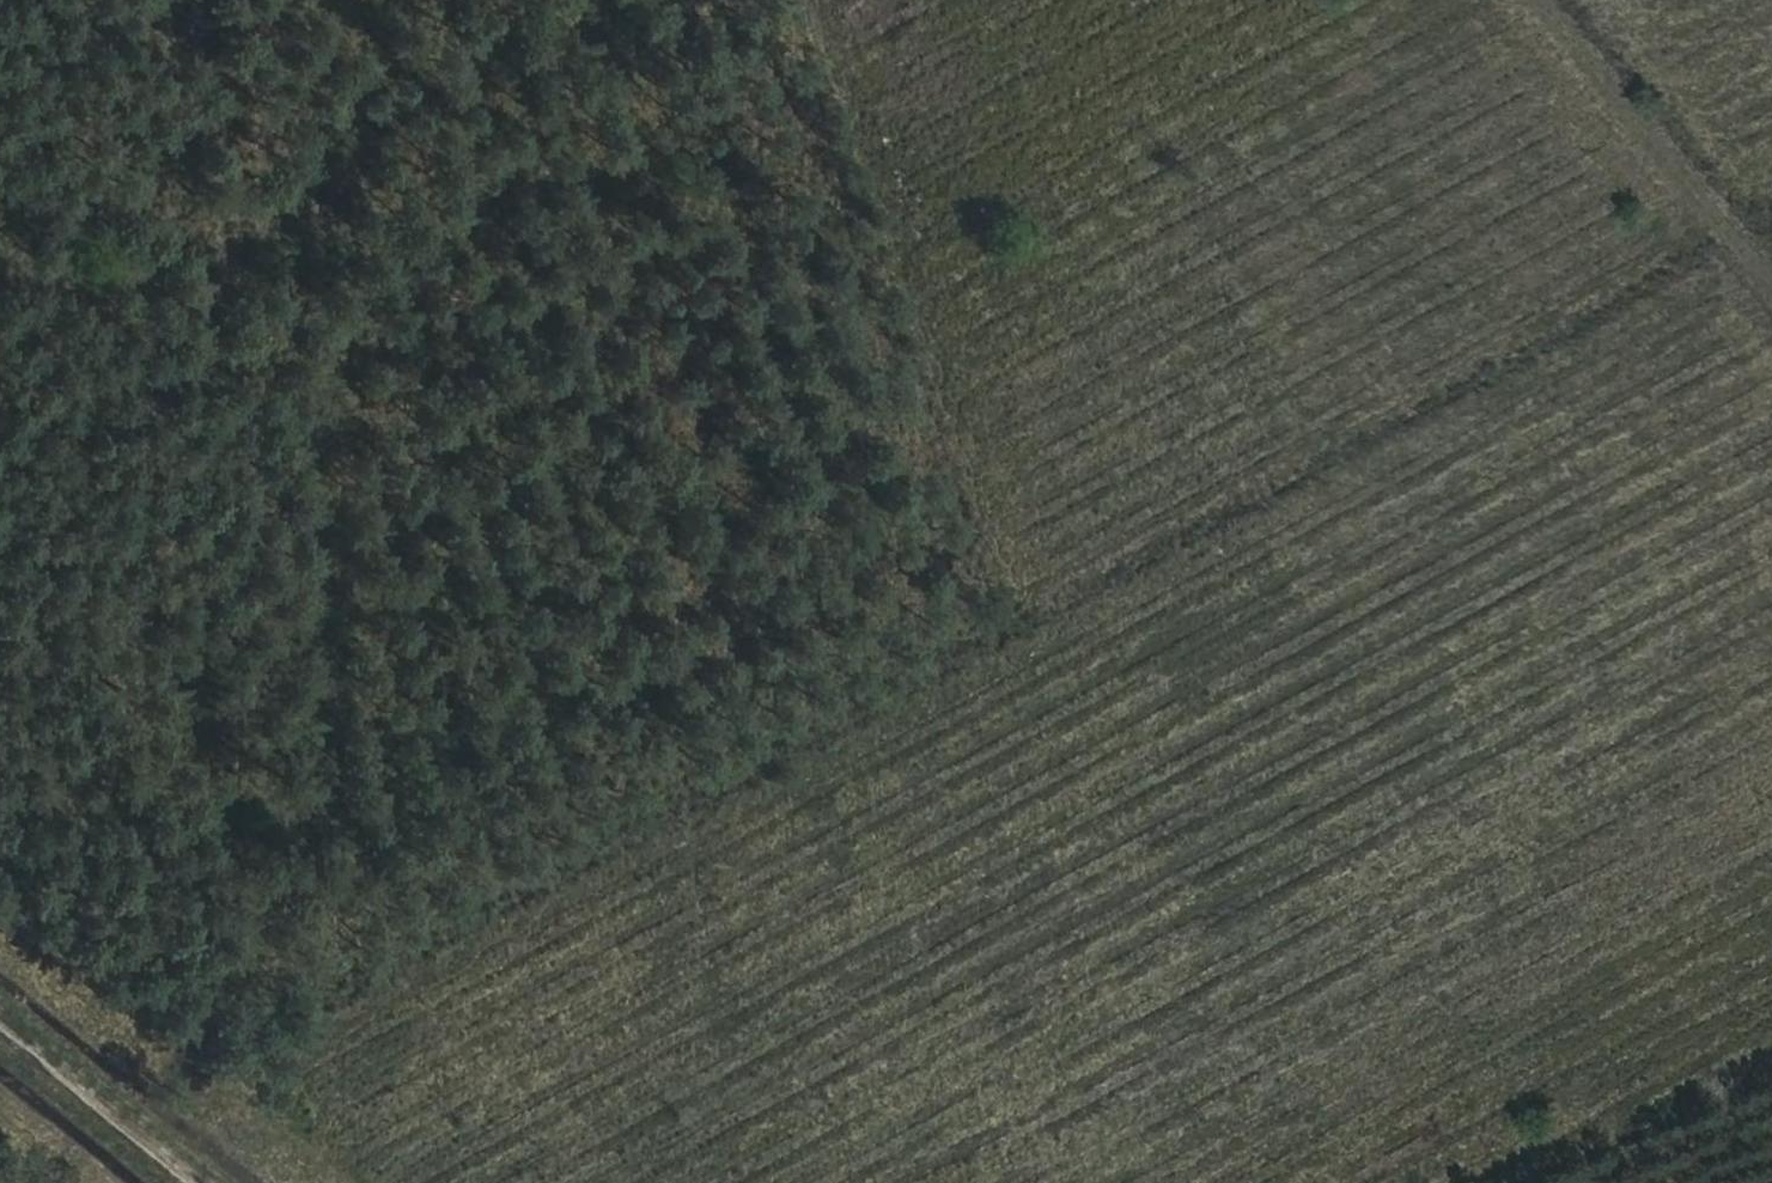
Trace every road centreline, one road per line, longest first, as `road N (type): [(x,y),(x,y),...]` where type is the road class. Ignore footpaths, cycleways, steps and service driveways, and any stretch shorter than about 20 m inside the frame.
road 1 (track): [(1771,291),(1553,0)]
road 2 (track): [(181,1182),(0,1034)]

